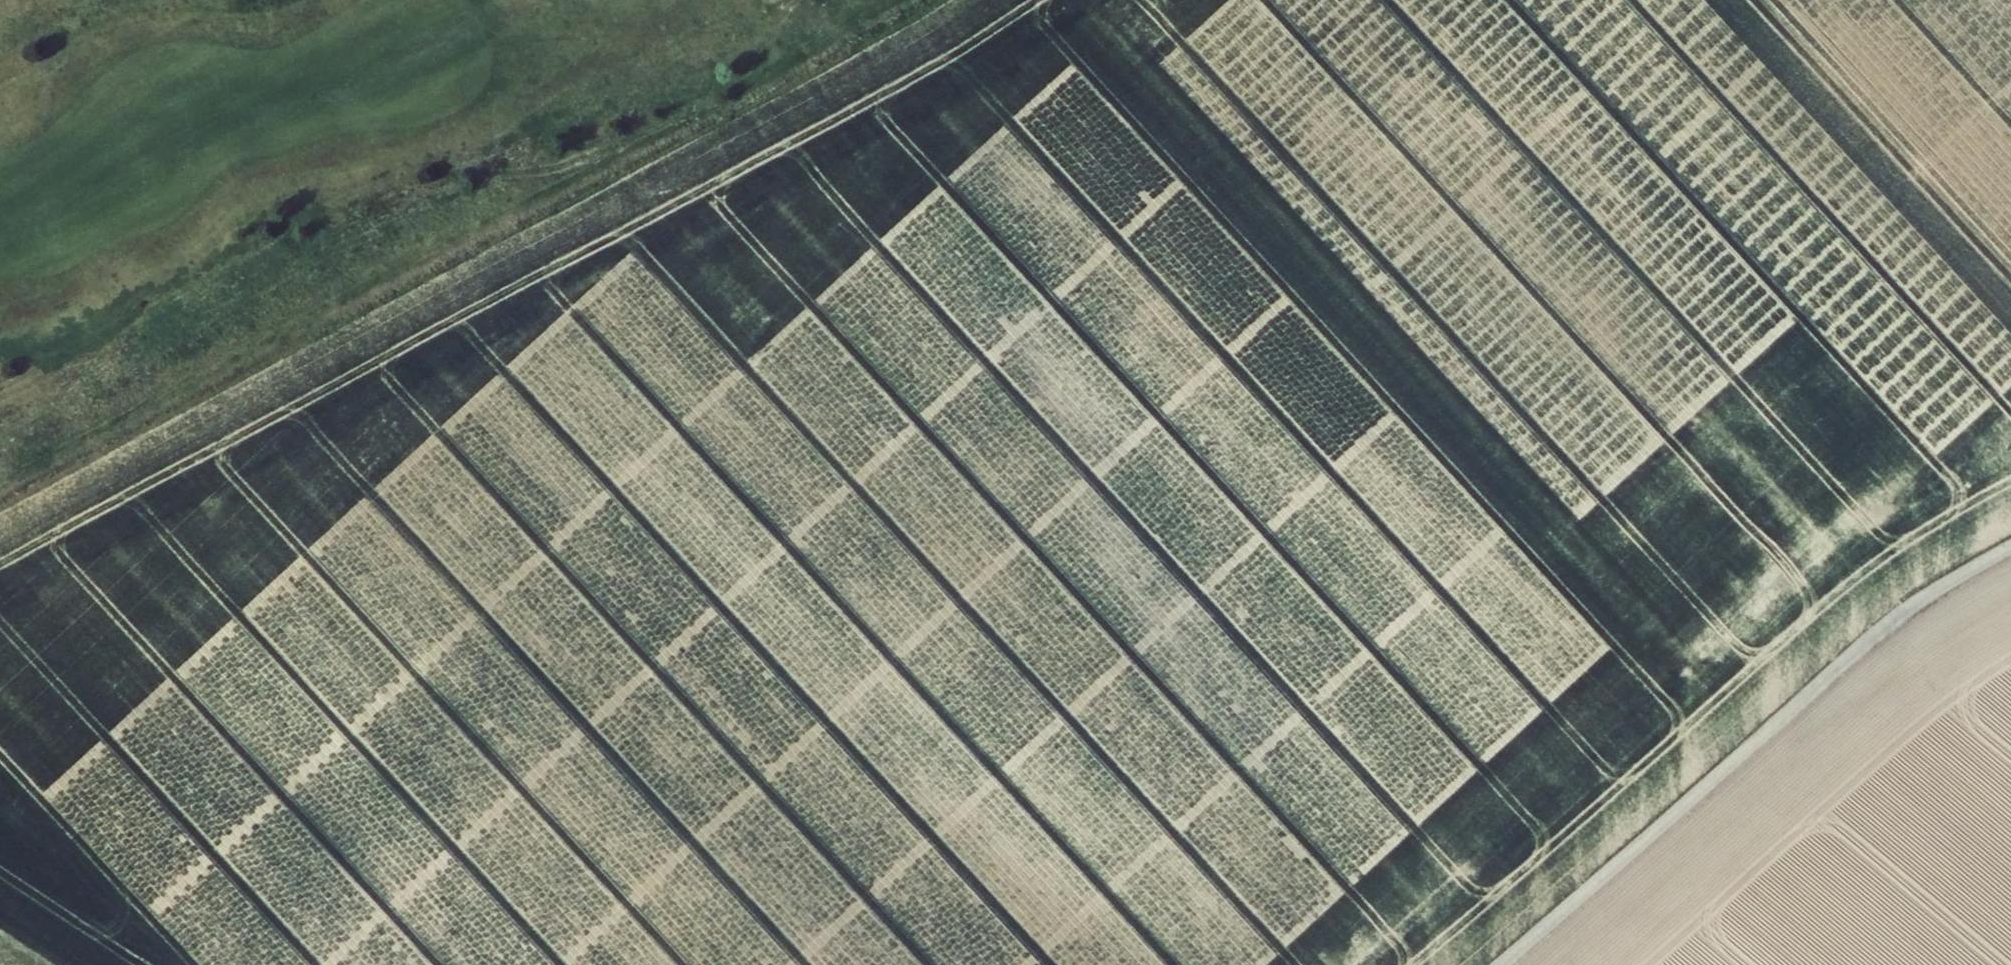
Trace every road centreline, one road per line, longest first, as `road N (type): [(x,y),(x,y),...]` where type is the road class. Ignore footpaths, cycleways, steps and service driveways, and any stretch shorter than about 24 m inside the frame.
road 1 (track): [(2010,547),(1901,613),(1503,964)]

